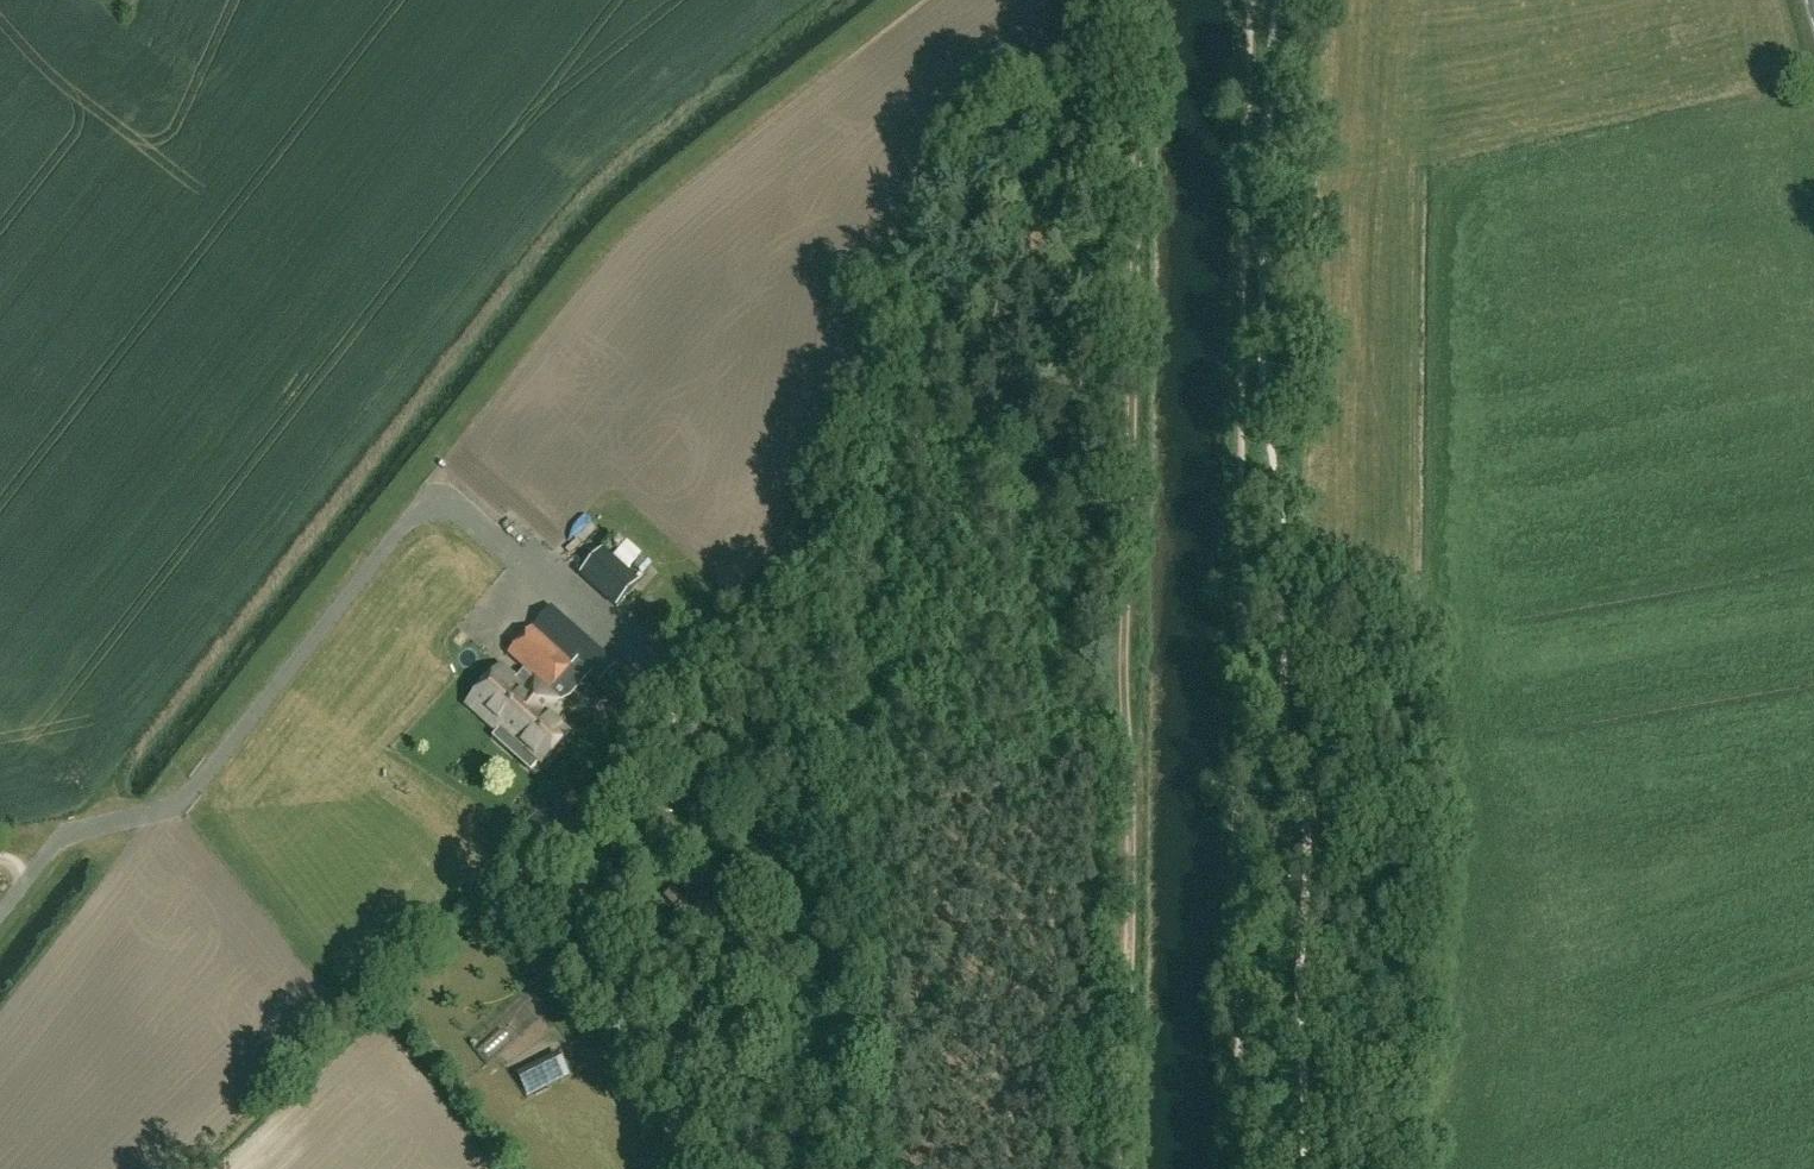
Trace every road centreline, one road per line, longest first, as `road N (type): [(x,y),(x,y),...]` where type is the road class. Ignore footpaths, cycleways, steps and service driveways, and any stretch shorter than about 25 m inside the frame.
road 1 (track): [(1139,0),(1130,1168)]

